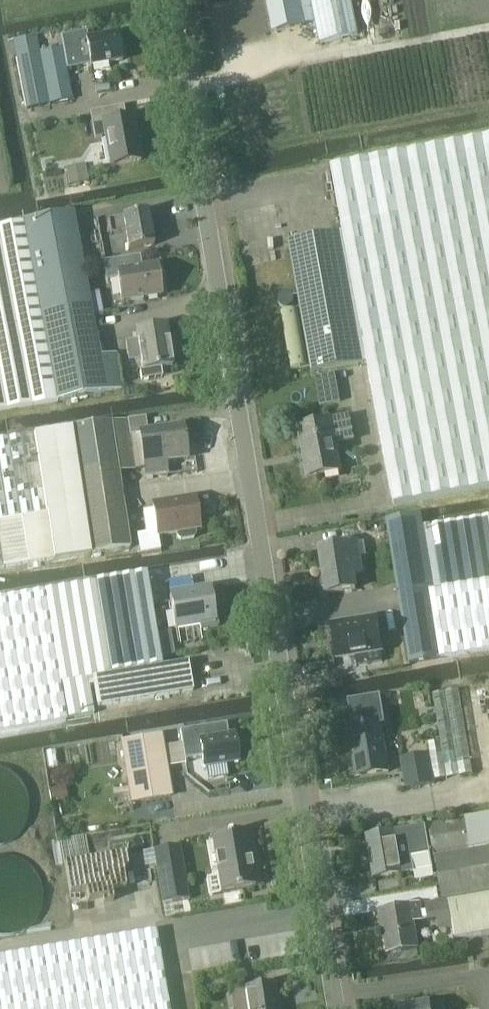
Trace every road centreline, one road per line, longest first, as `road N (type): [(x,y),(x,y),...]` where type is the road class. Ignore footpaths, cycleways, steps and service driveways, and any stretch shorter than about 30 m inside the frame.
road 1 (tertiary): [(340,1008),(174,0)]

